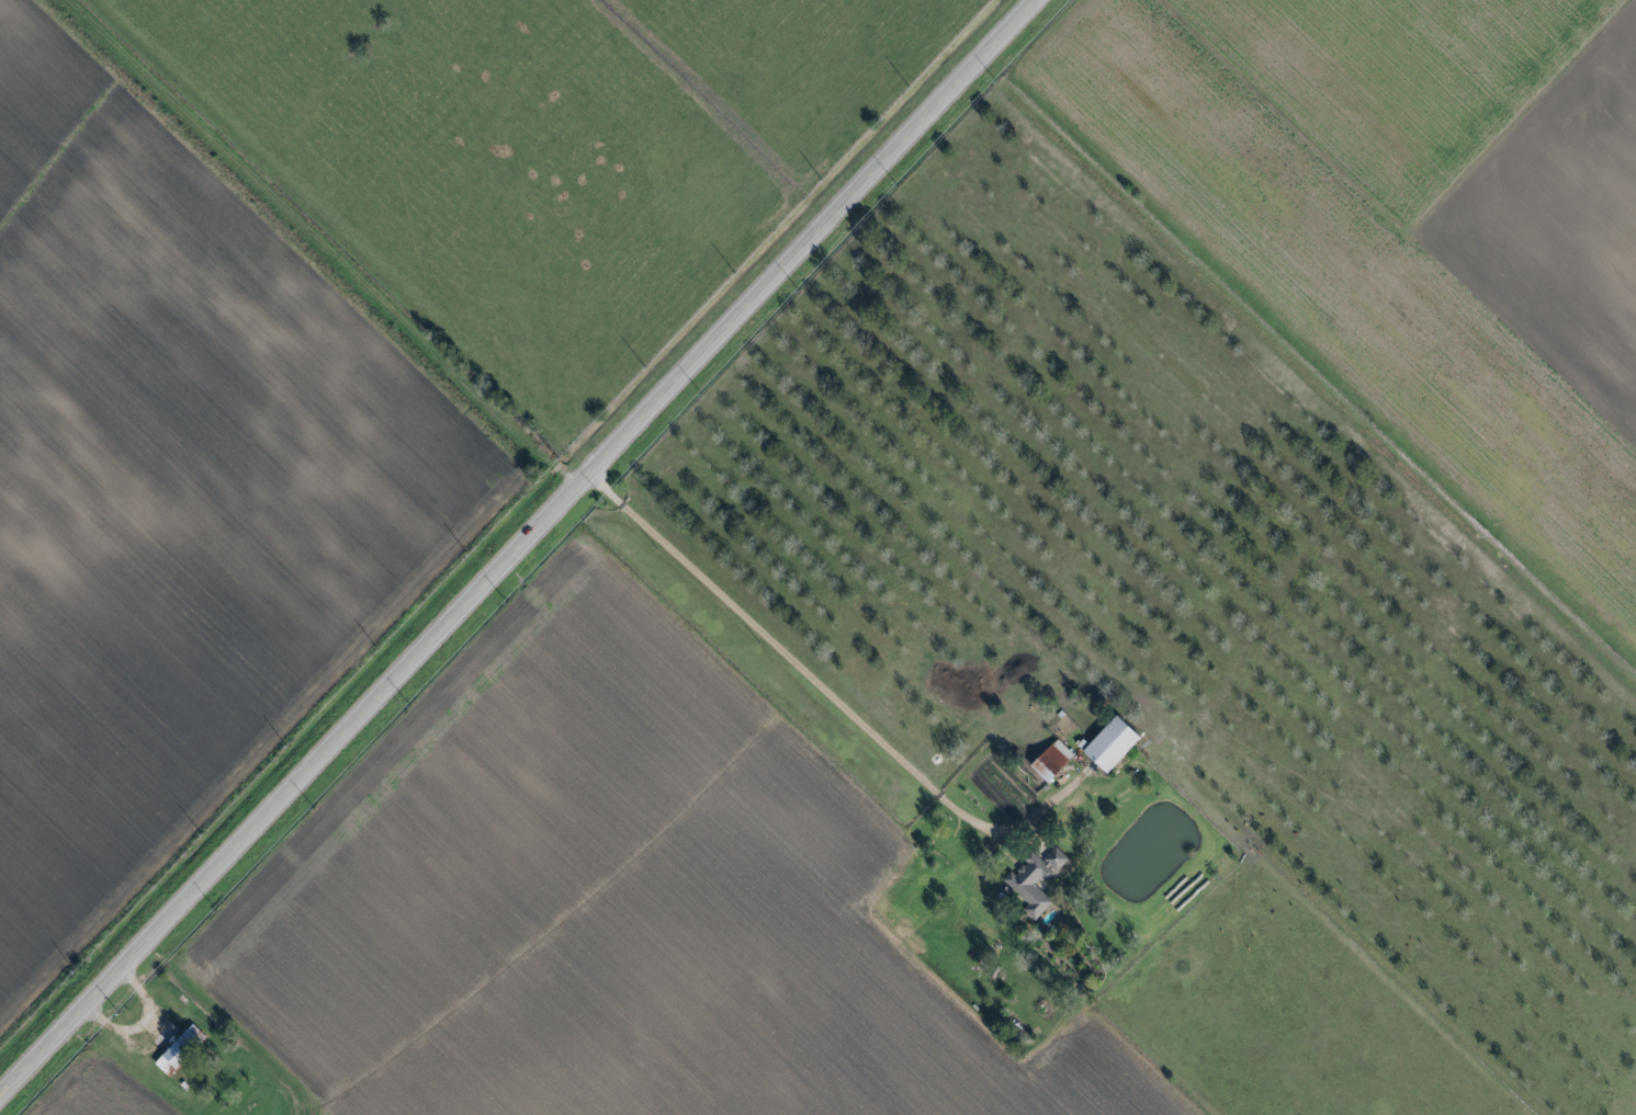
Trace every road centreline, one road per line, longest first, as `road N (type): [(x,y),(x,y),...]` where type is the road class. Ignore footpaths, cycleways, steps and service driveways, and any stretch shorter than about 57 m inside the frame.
road 1 (tertiary): [(0,1097),(1040,0)]
road 2 (residential): [(1367,1114),(1093,868)]

